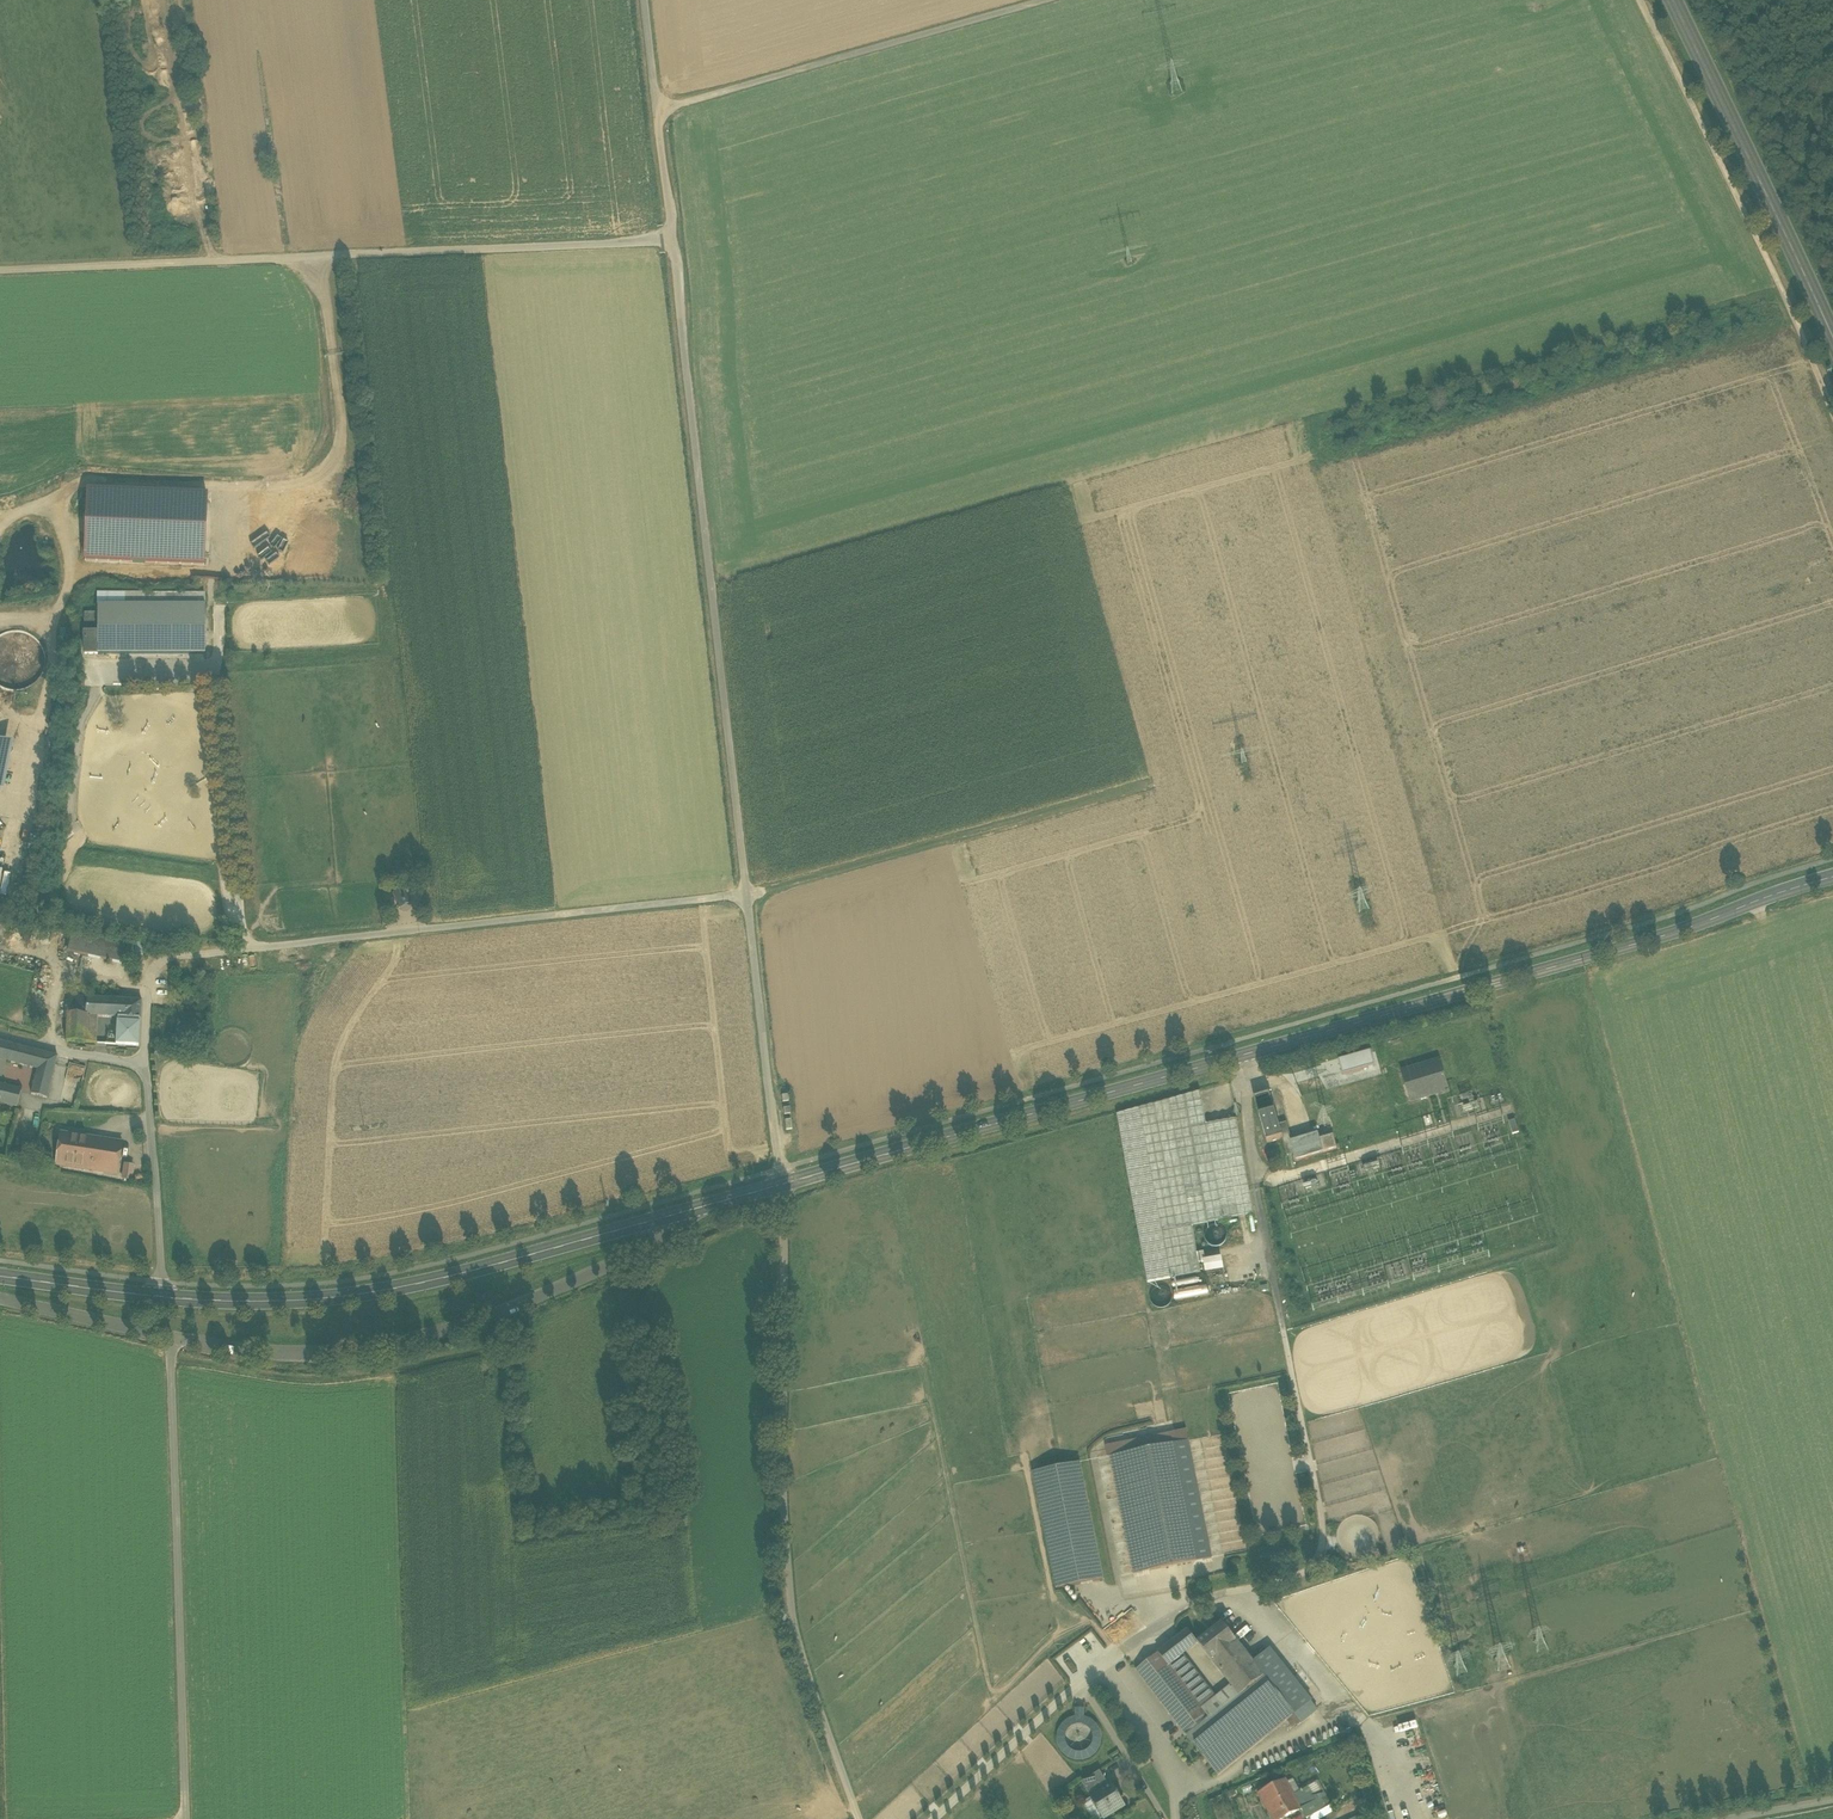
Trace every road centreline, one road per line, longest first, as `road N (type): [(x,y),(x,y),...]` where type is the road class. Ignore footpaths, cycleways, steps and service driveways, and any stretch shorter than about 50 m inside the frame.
road 1 (track): [(646,0),(781,1183)]
road 2 (tertiary): [(781,1183),(1693,927),(1832,877)]
road 3 (track): [(144,1066),(151,962),(747,894)]
road 4 (track): [(674,238),(0,269)]
road 5 (unclassified): [(781,1183),(792,1621),(860,1818)]
road 6 (tertiary): [(161,1296),(298,1299),(373,1290),(781,1183)]
road 7 (track): [(173,1337),(185,1818)]
road 8 (track): [(1639,0),(1832,419)]
road 9 (track): [(1147,783),(747,894)]
road 10 (track): [(659,107),(1043,0)]
road 11 (track): [(244,951),(210,671),(100,671)]
road 12 (residential): [(161,1296),(144,1066),(0,1036)]
road 13 (secondary): [(1832,337),(1673,0)]
road 14 (track): [(170,1359),(313,1384),(526,1341)]
road 15 (track): [(1318,1562),(1328,1537),(1286,1331)]
road 16 (tertiary): [(0,1275),(161,1296)]
road 17 (track): [(1164,1818),(1082,1682)]

